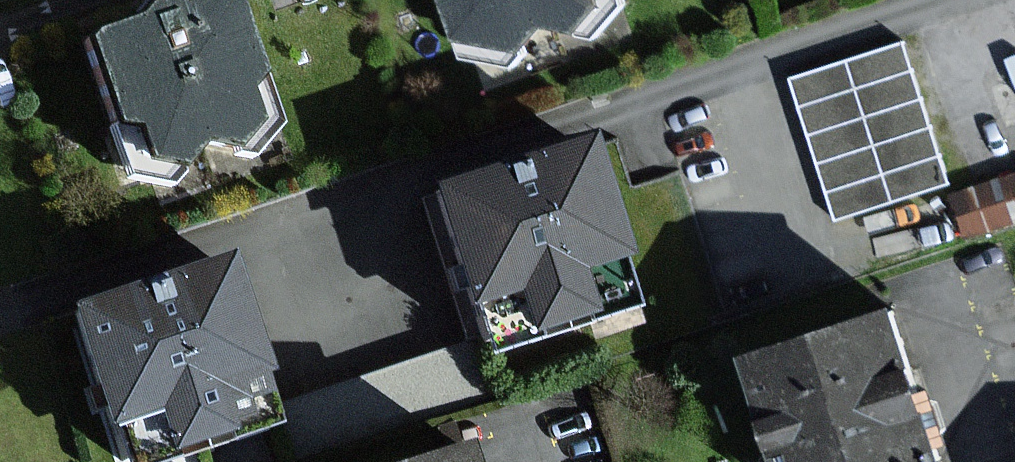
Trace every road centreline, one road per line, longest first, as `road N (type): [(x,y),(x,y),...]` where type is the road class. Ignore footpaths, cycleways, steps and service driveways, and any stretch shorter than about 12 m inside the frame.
road 1 (residential): [(948,0),(0,310)]

